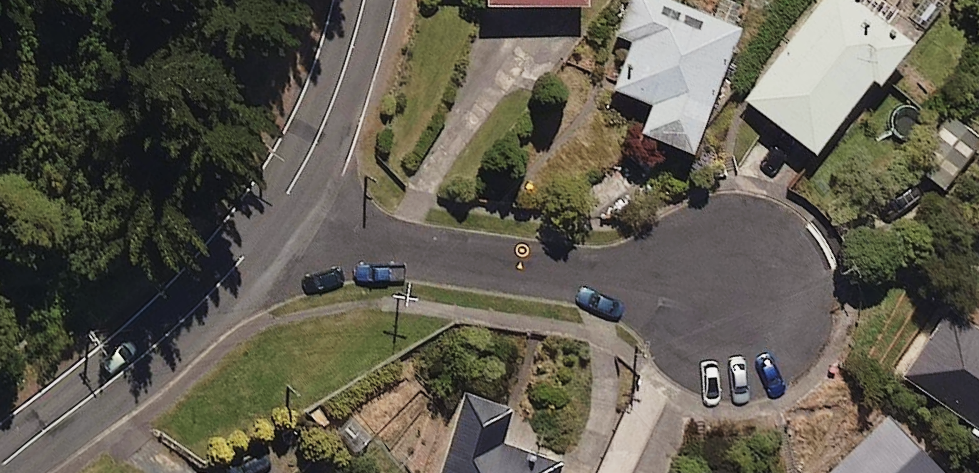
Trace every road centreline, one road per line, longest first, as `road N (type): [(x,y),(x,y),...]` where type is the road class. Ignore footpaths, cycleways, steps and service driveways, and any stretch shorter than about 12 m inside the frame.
road 1 (residential): [(268,232),(740,295)]
road 2 (secondary): [(268,232),(155,347),(0,468)]
road 3 (secondary): [(363,0),(339,88),(302,176),(268,232)]

